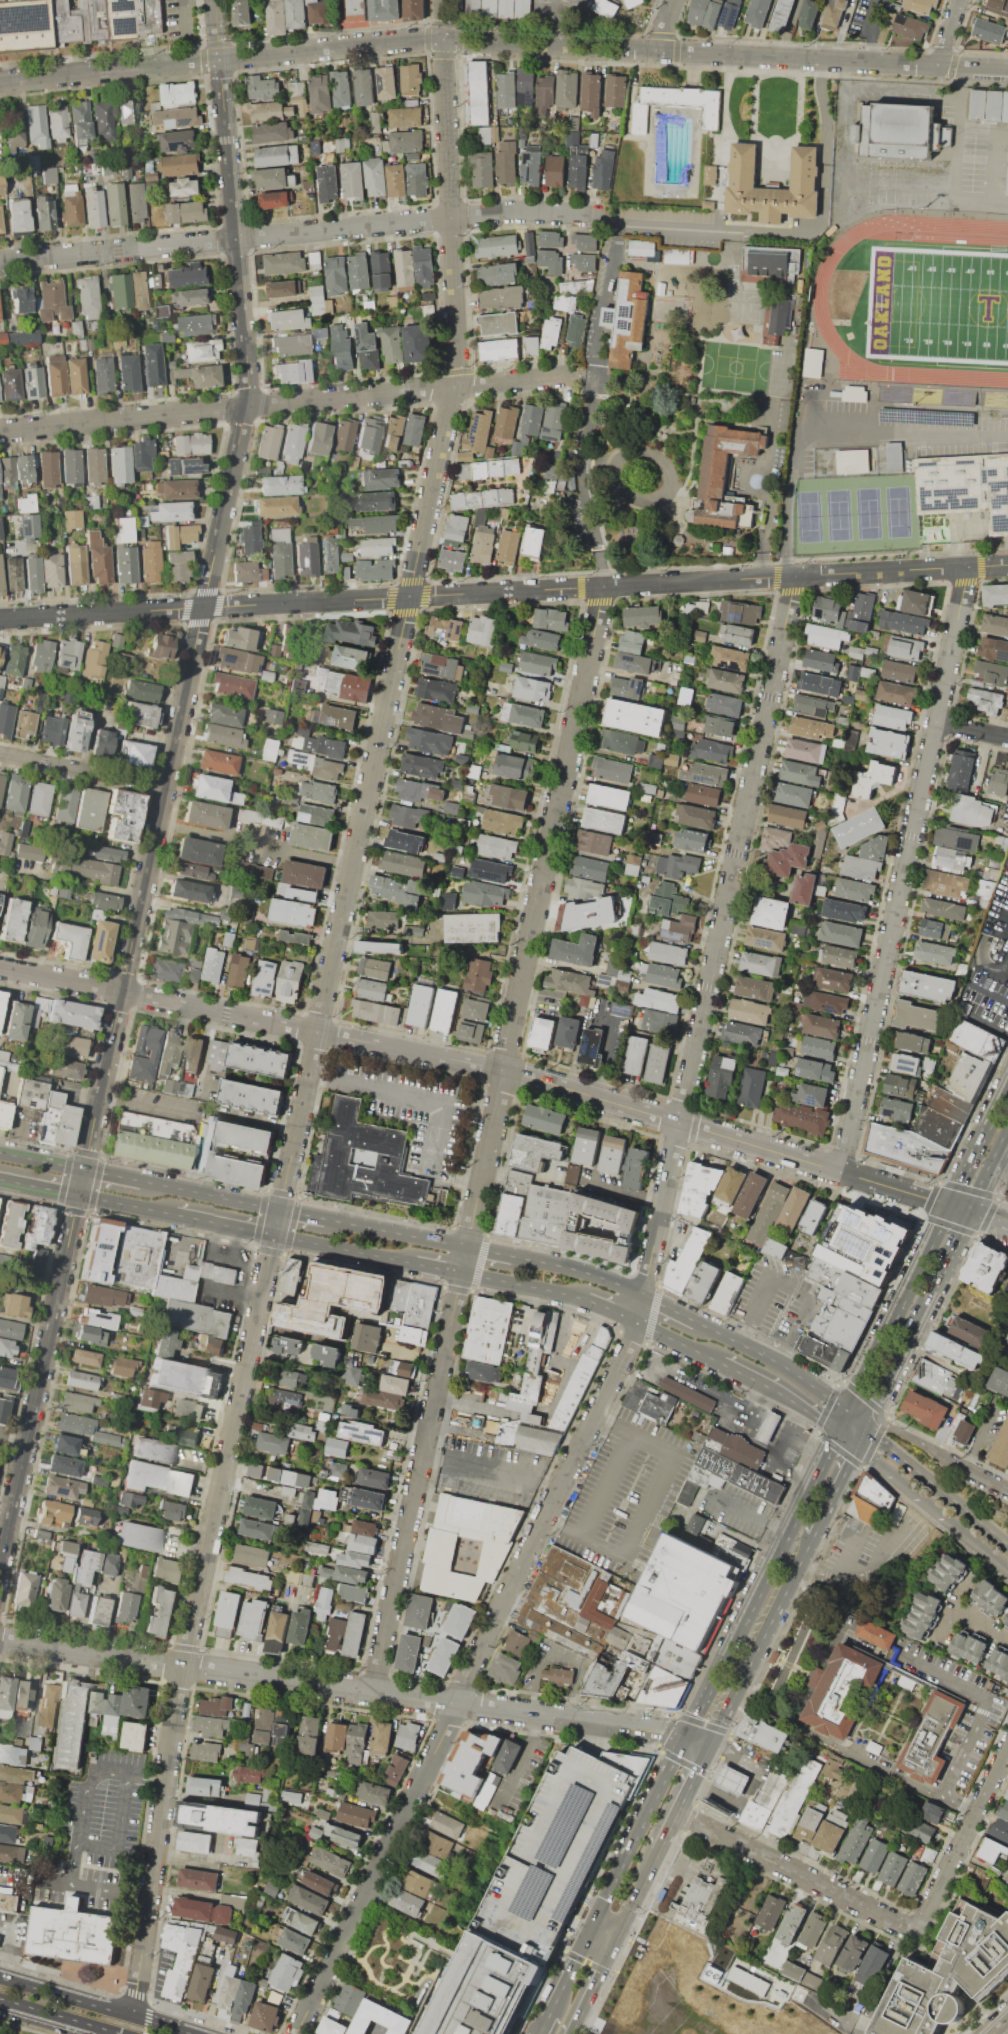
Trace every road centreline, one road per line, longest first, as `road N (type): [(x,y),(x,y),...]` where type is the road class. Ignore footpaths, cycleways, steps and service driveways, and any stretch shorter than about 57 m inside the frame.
road 1 (tertiary): [(133,2014),(186,1647),(456,371),(446,0)]
road 2 (residential): [(0,1560),(250,389),(217,0)]
road 3 (residential): [(1007,69),(446,38),(0,84)]
road 4 (residential): [(1007,566),(0,619)]
road 5 (residential): [(1007,1227),(505,1069),(121,993)]
road 6 (residential): [(642,1295),(796,577)]
road 7 (residential): [(706,1748),(664,1732),(538,1712),(0,1640)]
road 8 (residential): [(467,1248),(606,586)]
road 9 (residential): [(839,1171),(969,569)]
road 10 (residential): [(593,216),(453,219),(0,263)]
road 11 (residential): [(584,373),(0,433)]
road 12 (residential): [(373,1690),(461,1273)]
road 13 (residential): [(457,1703),(638,1322)]
road 14 (residential): [(296,2033),(457,1703)]
road 15 (primary): [(1007,1085),(846,1413)]
road 16 (primary): [(726,1656),(600,1911)]
road 17 (residential): [(916,1933),(676,1815)]
road 18 (primary): [(706,1748),(811,1535)]
road 19 (residential): [(916,1933),(1007,1745)]
road 20 (secondary): [(199,2033),(0,1974)]
road 21 (secondary): [(864,1428),(779,1364),(695,1322)]
road 22 (primary): [(811,1484),(726,1656)]
road 23 (tertiary): [(1007,1545),(864,1428)]
road 24 (primary): [(933,1290),(1007,1136)]
road 25 (residential): [(0,753),(167,786)]
road 26 (primary): [(864,1428),(933,1290)]
road 27 (secondary): [(467,1248),(325,1219)]
road 28 (secondary): [(275,1236),(416,1264)]
road 29 (secondary): [(280,1210),(140,1182)]
road 30 (secondary): [(642,1295),(512,1257)]
road 31 (secondary): [(722,1364),(837,1432)]
road 32 (secondary): [(461,1273),(585,1300)]
road 33 (residential): [(121,993),(0,968)]

